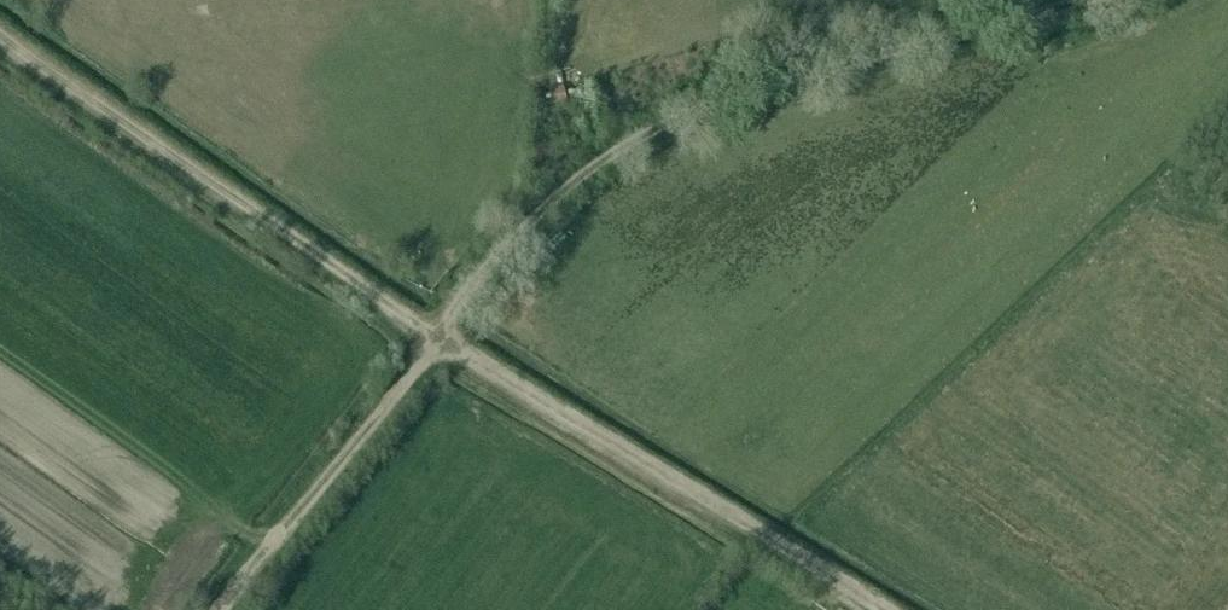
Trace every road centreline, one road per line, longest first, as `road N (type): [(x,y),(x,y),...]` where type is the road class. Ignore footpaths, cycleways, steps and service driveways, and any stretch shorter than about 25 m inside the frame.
road 1 (track): [(1096,0),(887,50),(738,92),(674,120),(587,173),(434,339)]
road 2 (track): [(434,339),(0,32)]
road 3 (track): [(877,609),(434,339)]
road 4 (track): [(434,339),(219,609)]

